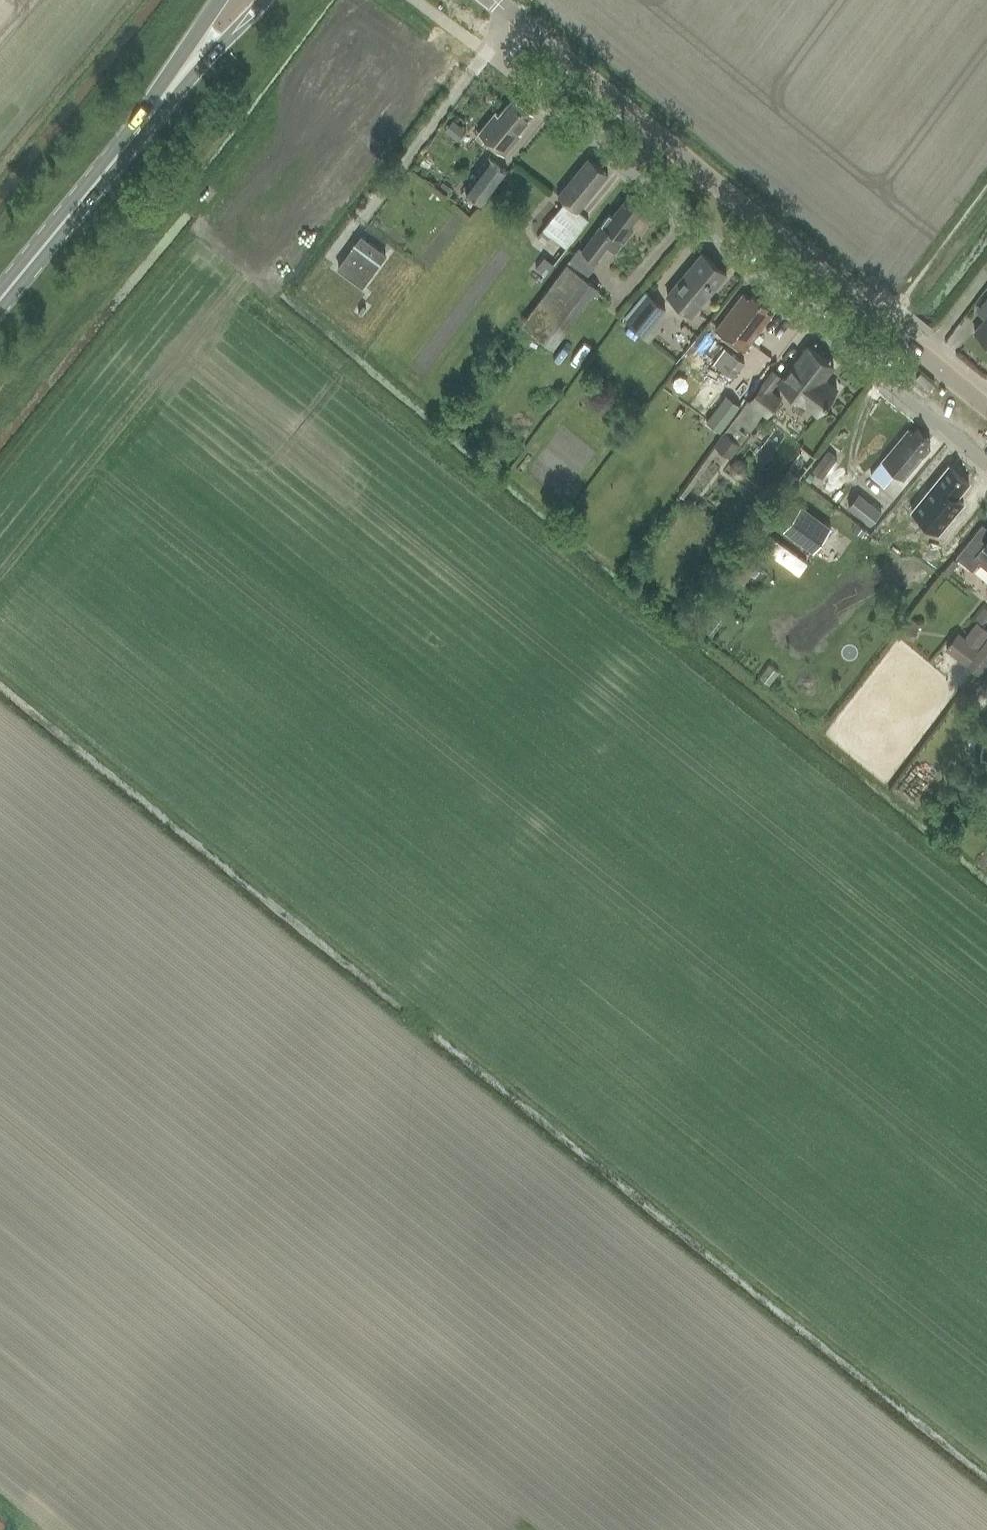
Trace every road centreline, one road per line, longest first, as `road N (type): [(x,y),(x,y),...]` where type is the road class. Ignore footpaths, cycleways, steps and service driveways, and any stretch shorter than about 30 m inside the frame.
road 1 (residential): [(986,461),(501,59)]
road 2 (tertiary): [(986,403),(518,24)]
road 3 (primary): [(154,112),(0,300)]
road 4 (primary): [(154,112),(260,0)]
road 5 (primary): [(226,0),(154,112)]

